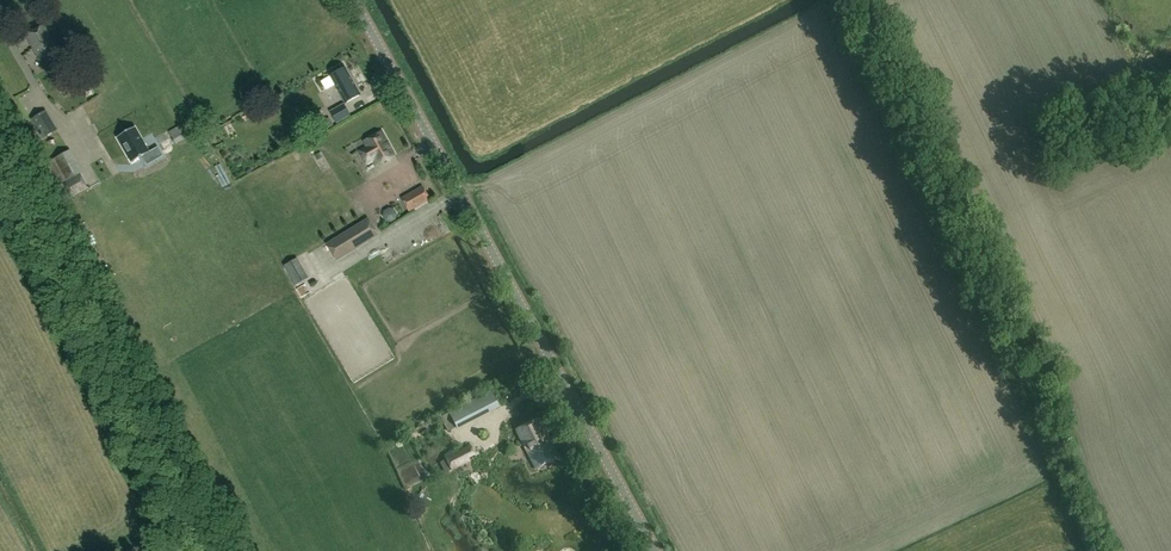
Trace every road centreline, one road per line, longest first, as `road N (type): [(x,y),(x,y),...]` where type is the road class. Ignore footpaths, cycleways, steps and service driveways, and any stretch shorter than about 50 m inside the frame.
road 1 (tertiary): [(651,550),(353,0)]
road 2 (track): [(0,27),(40,96),(97,155)]

